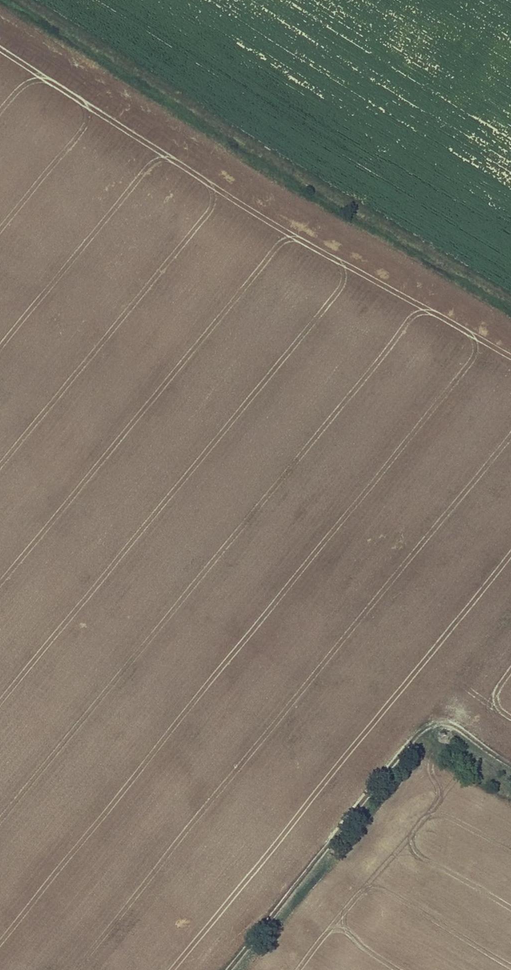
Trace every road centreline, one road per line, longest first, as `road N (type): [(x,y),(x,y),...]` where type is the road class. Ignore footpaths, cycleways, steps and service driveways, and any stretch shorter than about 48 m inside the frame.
road 1 (track): [(29,0),(510,306)]
road 2 (track): [(228,969),(420,732),(452,725),(510,764)]

